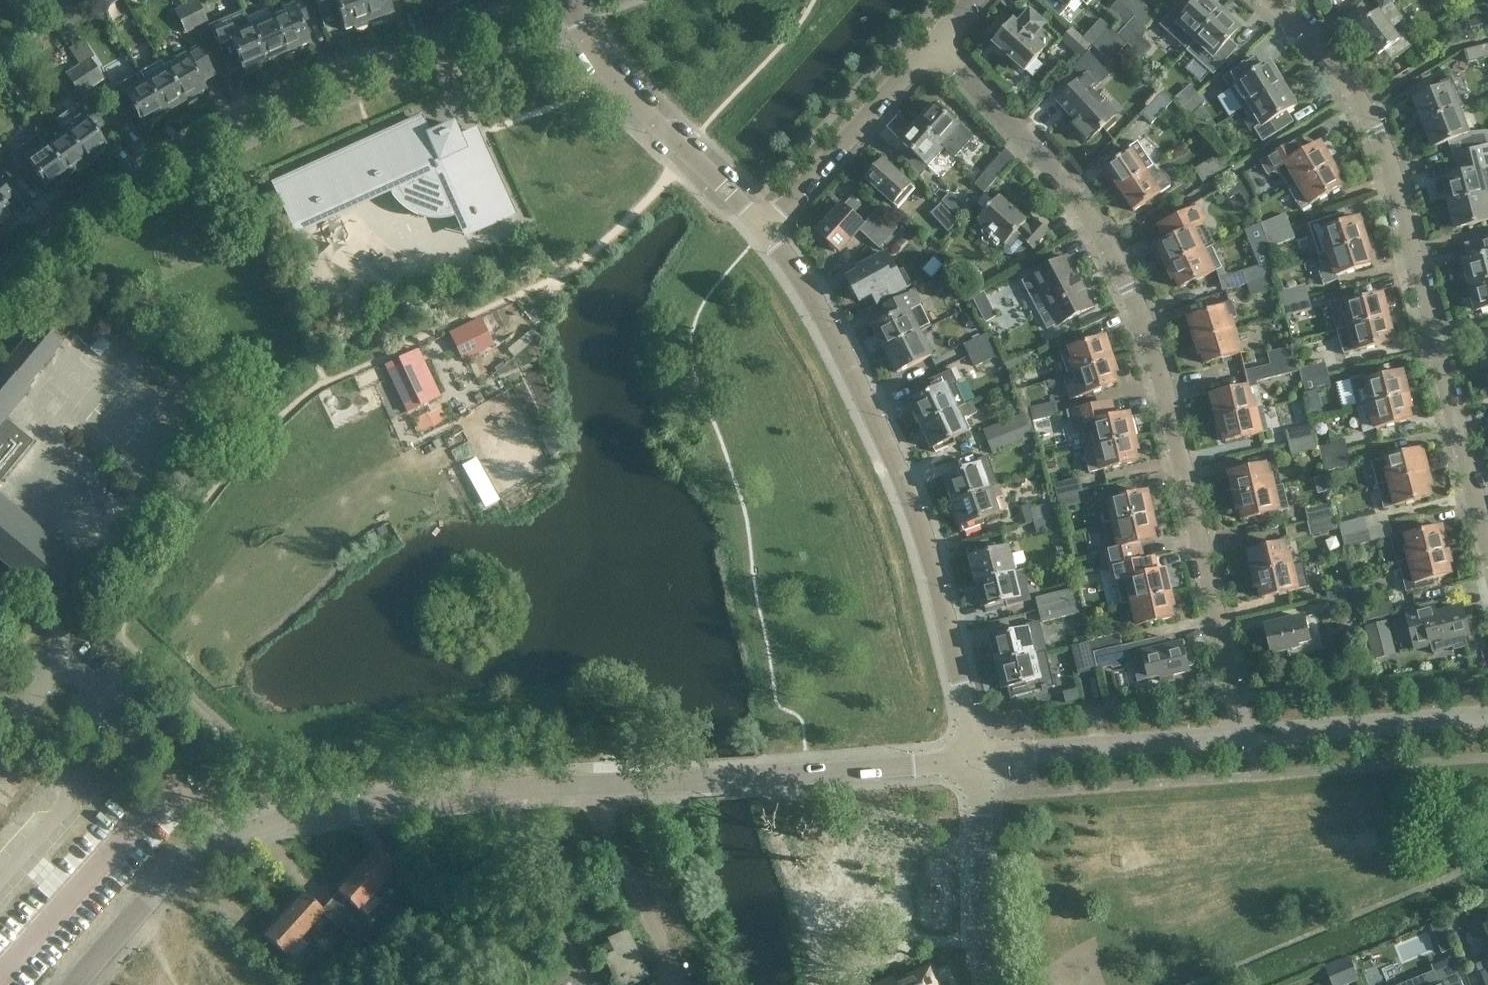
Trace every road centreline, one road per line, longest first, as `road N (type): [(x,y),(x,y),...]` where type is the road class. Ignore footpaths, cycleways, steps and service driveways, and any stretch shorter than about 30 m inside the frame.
road 1 (unclassified): [(77,984),(182,873),(230,836),(271,821),(477,795),(972,764)]
road 2 (residential): [(1249,736),(1147,329),(1112,256),(1038,150),(937,41)]
road 3 (residential): [(557,0),(316,88),(181,155),(0,299)]
road 4 (residential): [(1487,544),(1394,181),(1363,97),(1274,0)]
road 5 (residential): [(972,764),(948,622),(899,470),(846,362),(762,226)]
road 6 (residential): [(762,226),(633,102),(584,41),(564,0)]
road 7 (residential): [(972,764),(1249,736)]
road 8 (residential): [(762,226),(937,41)]
road 9 (residential): [(1249,736),(1487,721)]
road 10 (unclassified): [(0,883),(72,807),(78,785),(0,712)]
road 11 (residential): [(987,984),(972,764)]
road 12 (track): [(576,969),(520,792)]

